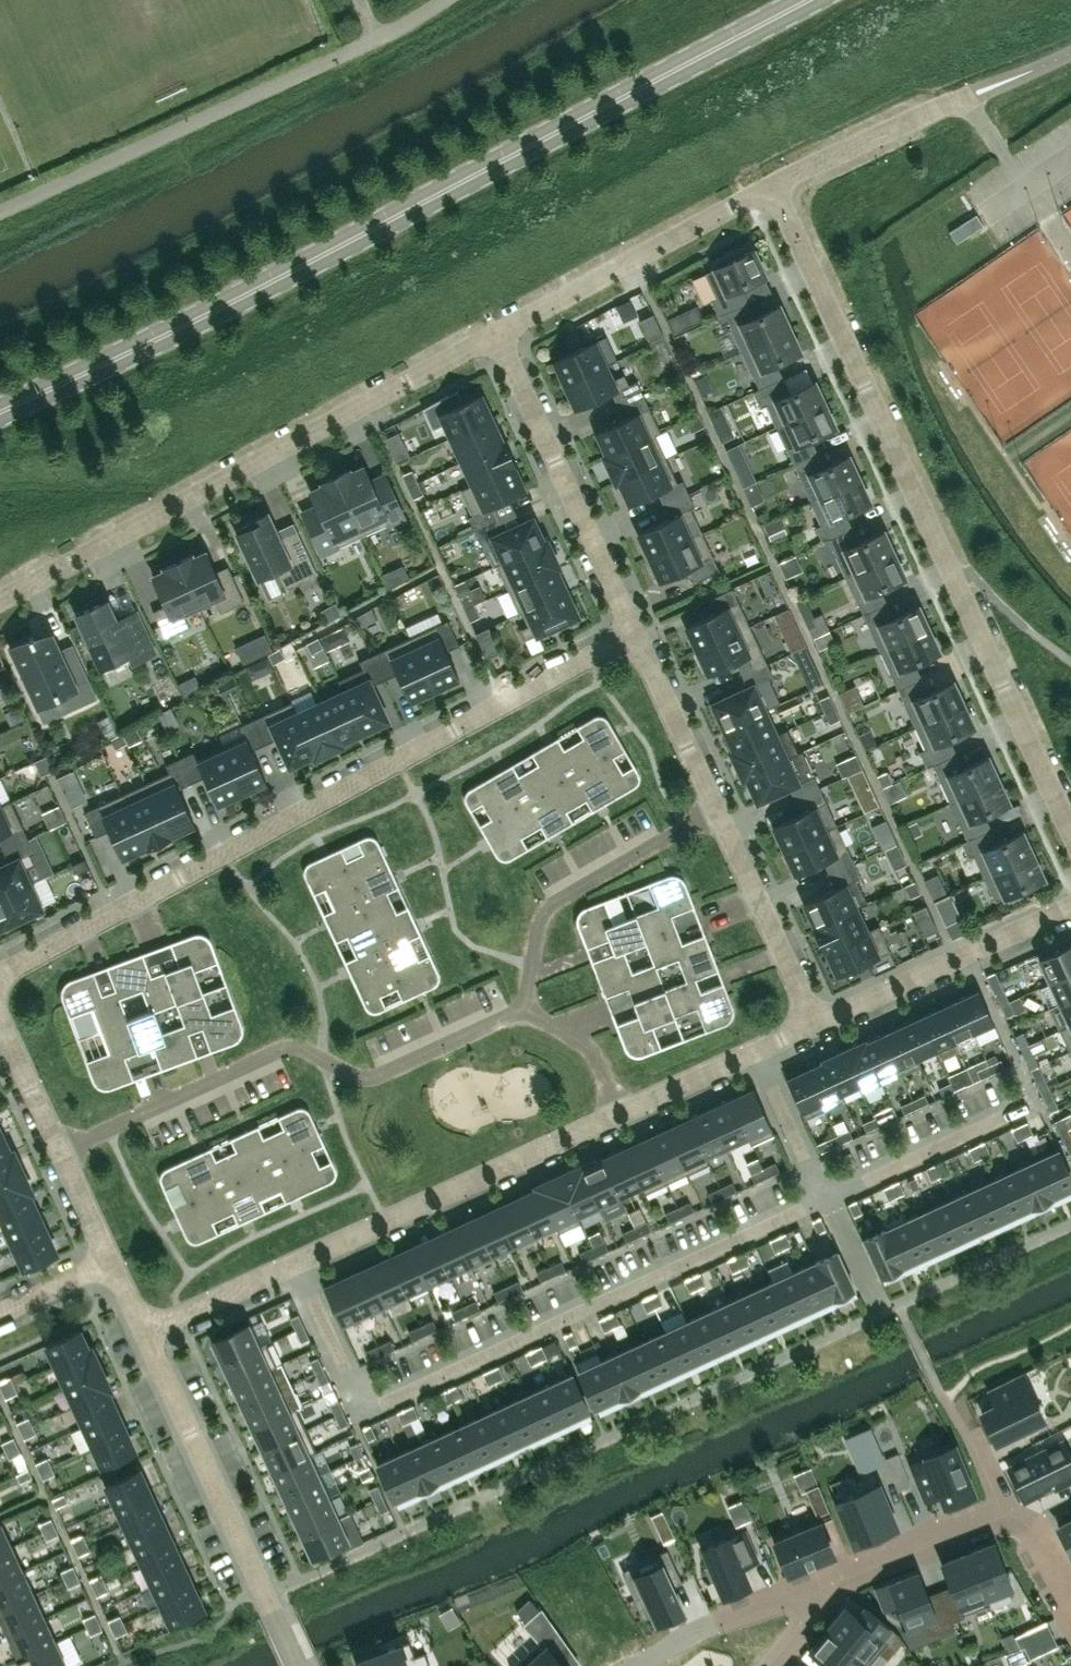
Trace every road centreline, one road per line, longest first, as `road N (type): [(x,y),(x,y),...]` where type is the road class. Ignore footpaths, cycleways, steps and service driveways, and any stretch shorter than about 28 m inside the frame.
road 1 (secondary): [(0,412),(230,306),(809,0)]
road 2 (residential): [(636,635),(0,971)]
road 3 (residential): [(1070,835),(772,185)]
road 4 (residential): [(298,1263),(363,1410),(827,1198)]
road 5 (residential): [(501,333),(0,597)]
road 6 (residential): [(60,1149),(289,1045),(374,1075),(521,1009)]
road 7 (residential): [(148,1333),(299,1665)]
road 8 (residential): [(298,1263),(622,1113)]
road 9 (residential): [(501,333),(636,635)]
road 10 (residential): [(772,185),(501,333)]
road 11 (residential): [(521,1009),(543,911),(715,809)]
road 12 (residential): [(815,1023),(1070,905)]
road 13 (residential): [(715,809),(815,1023)]
road 14 (residential): [(827,1198),(1024,1107)]
road 15 (residential): [(965,97),(772,185)]
road 16 (residential): [(639,1665),(682,1636),(829,1577)]
road 17 (residential): [(636,635),(715,809)]
road 18 (residential): [(829,1577),(1001,1507)]
road 19 (residential): [(148,1333),(298,1263)]
road 20 (residential): [(827,1198),(759,1049)]
road 21 (residential): [(521,1009),(586,1043),(622,1113)]
road 22 (residential): [(622,1113),(759,1049)]
road 23 (residential): [(0,1026),(60,1149)]
road 24 (residential): [(110,1259),(0,1310)]
road 25 (residential): [(60,1149),(110,1259)]

